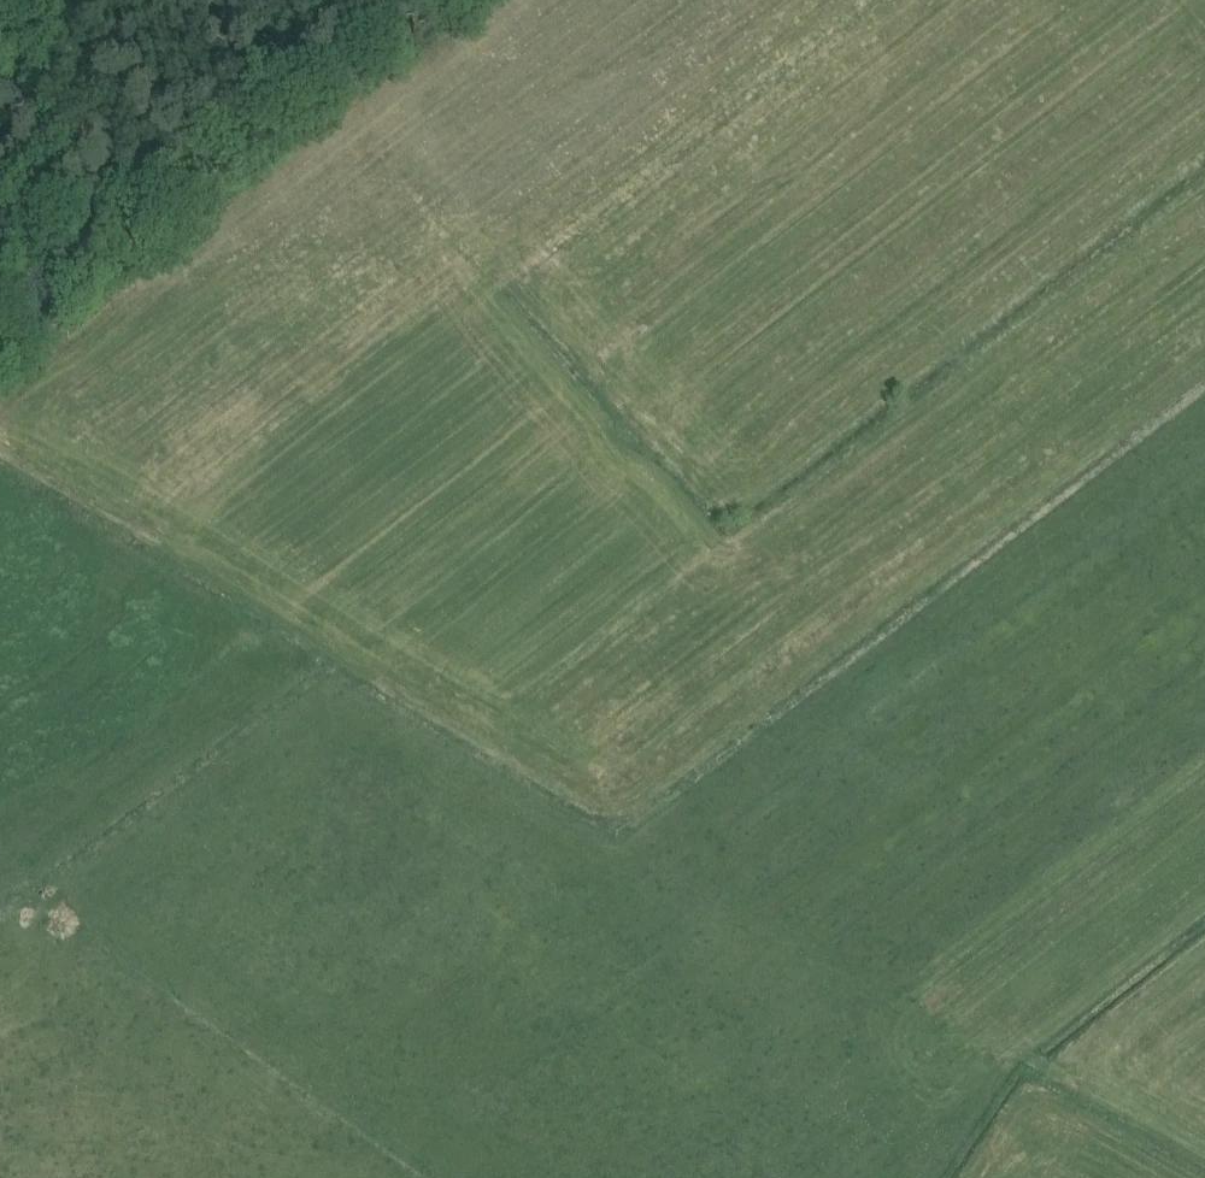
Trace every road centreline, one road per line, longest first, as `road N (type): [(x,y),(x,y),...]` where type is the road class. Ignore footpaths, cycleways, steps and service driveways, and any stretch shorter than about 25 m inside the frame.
road 1 (track): [(338,0),(328,100),(237,114),(155,168),(0,319)]

